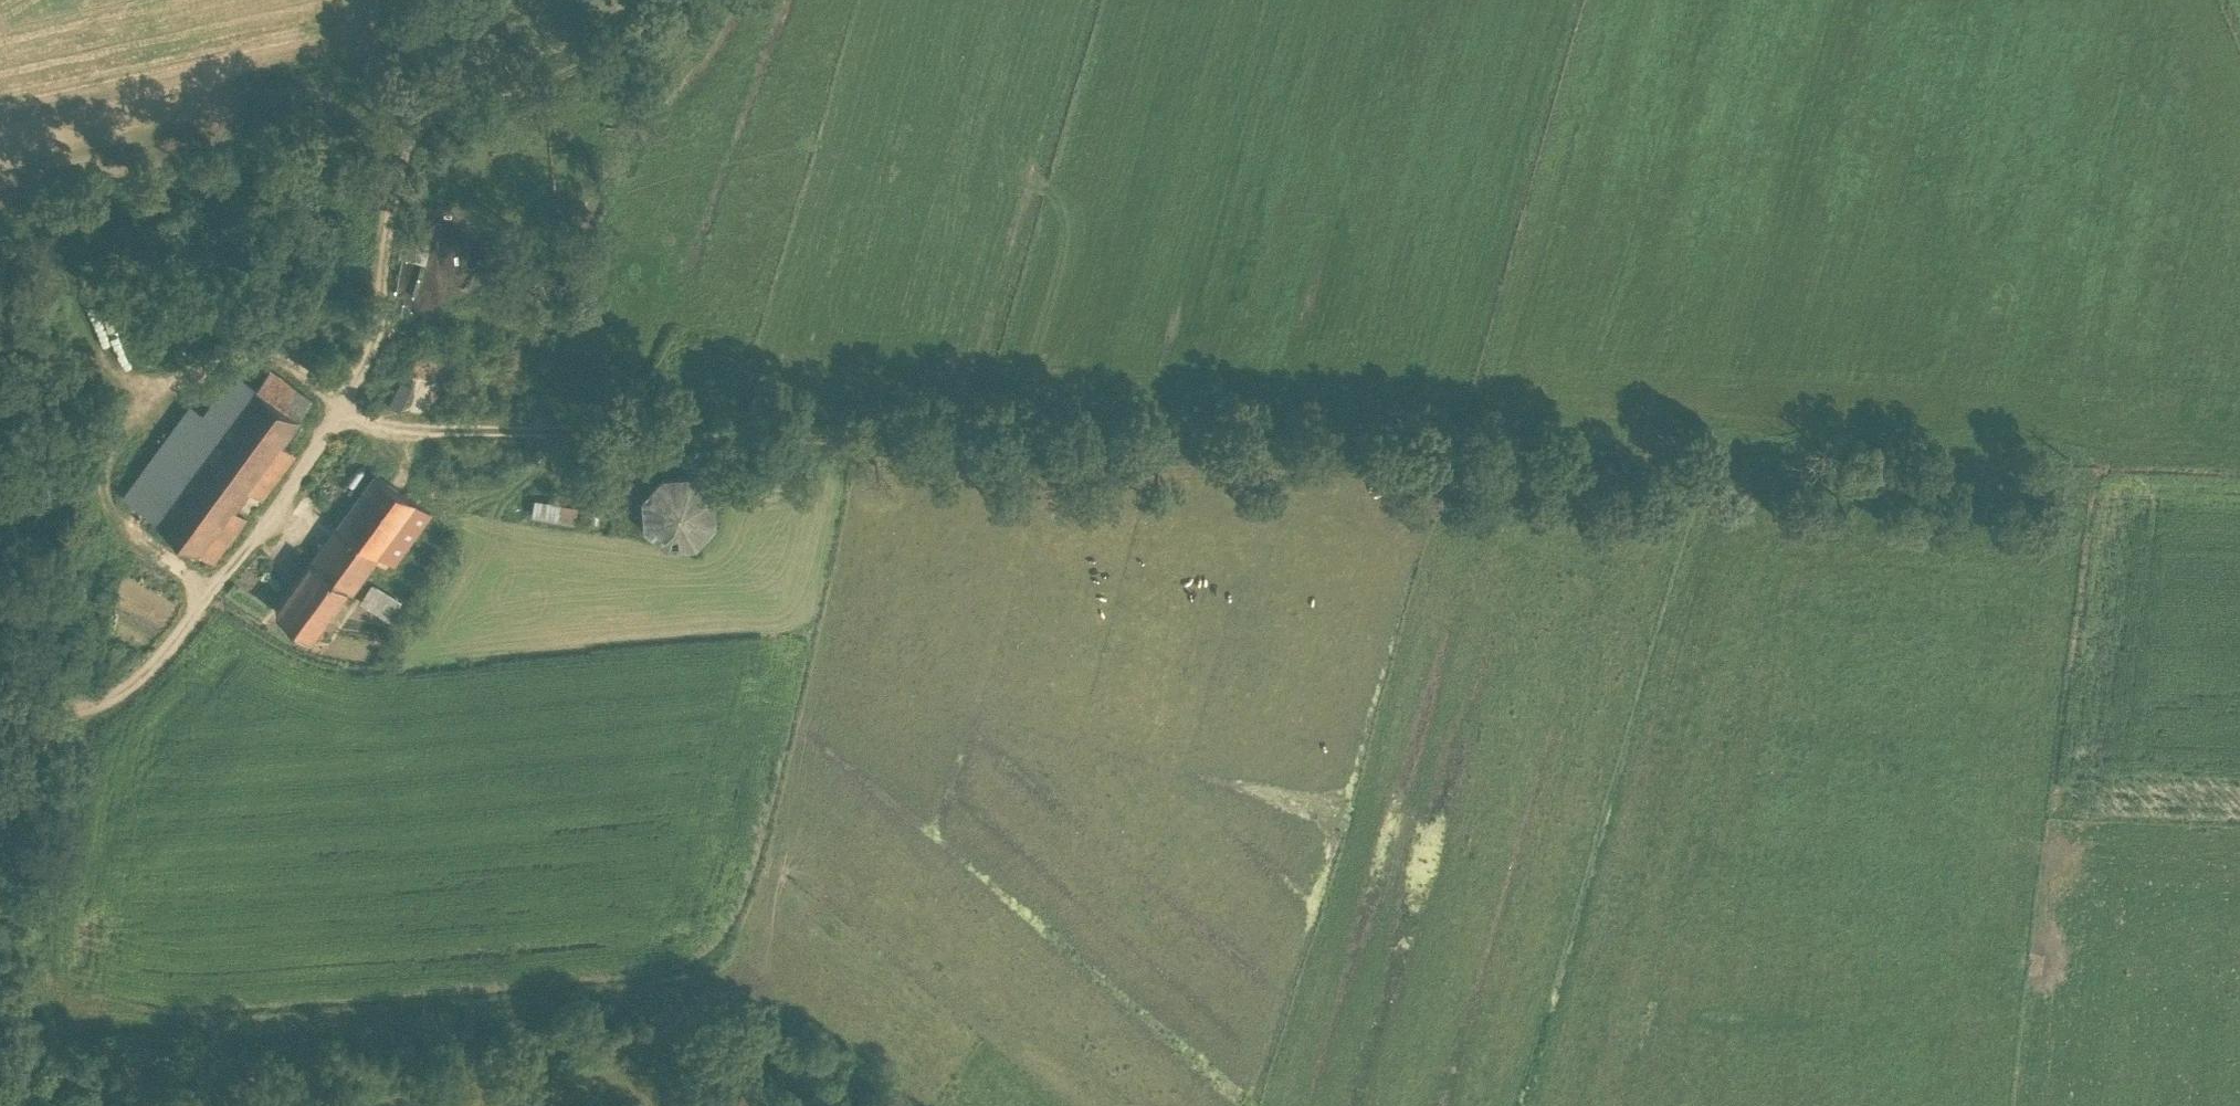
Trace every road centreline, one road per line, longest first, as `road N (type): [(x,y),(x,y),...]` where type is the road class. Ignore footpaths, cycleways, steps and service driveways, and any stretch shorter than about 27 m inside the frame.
road 1 (track): [(0,713),(83,723),(148,668),(252,556),(302,481),(373,336),(388,276),(403,112),(424,0)]
road 2 (track): [(0,228),(403,112),(481,102),(583,59),(663,0)]

